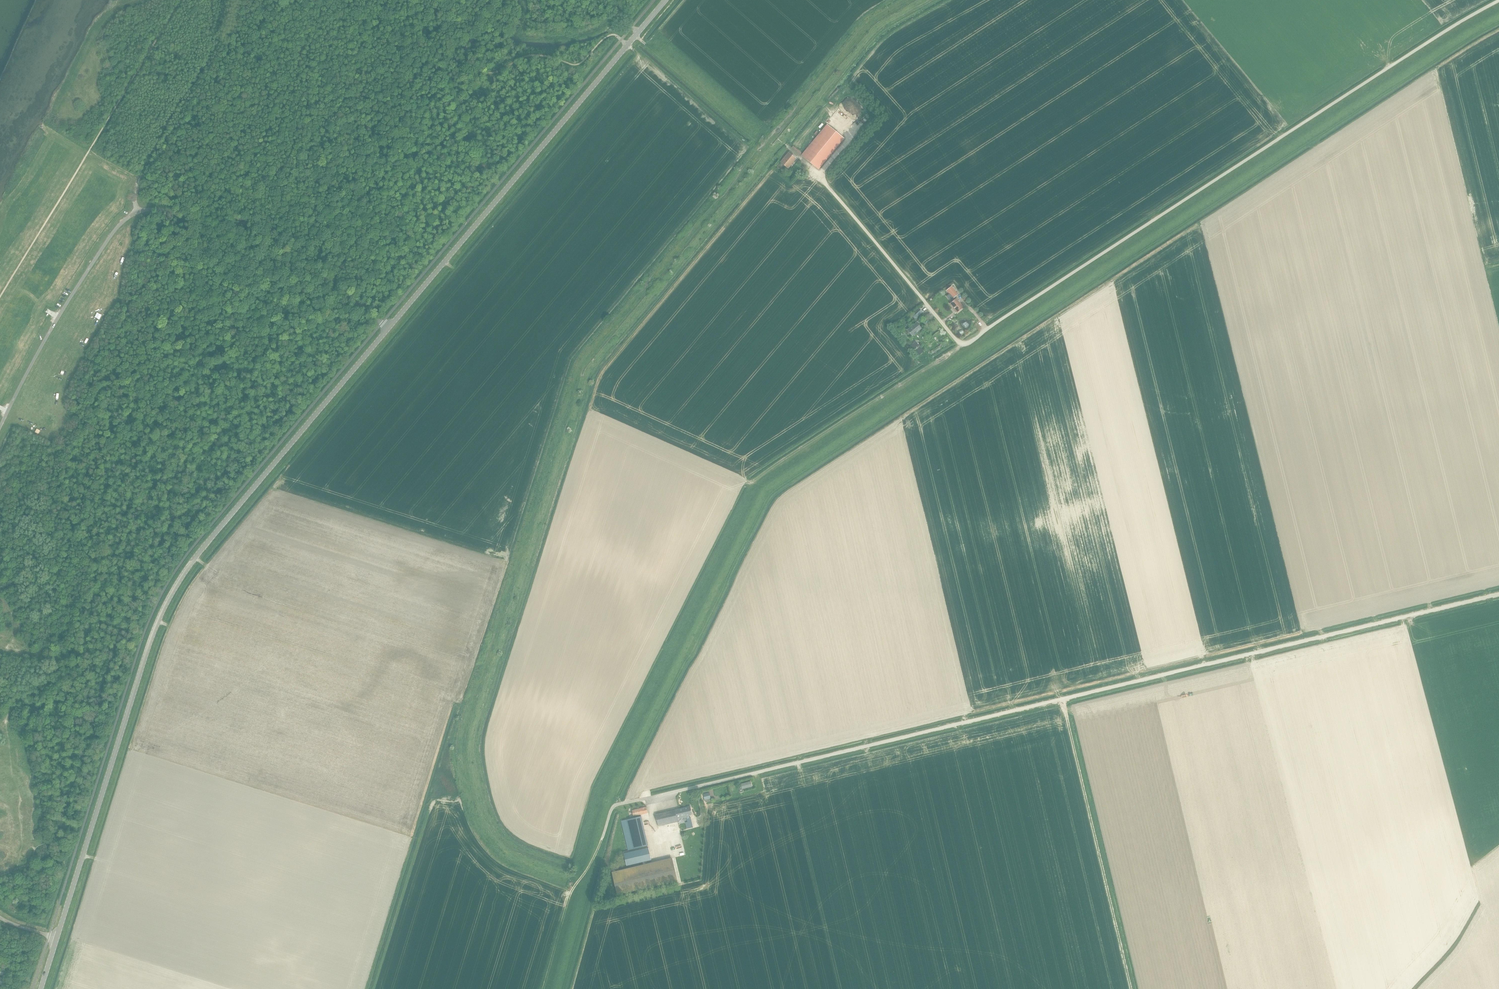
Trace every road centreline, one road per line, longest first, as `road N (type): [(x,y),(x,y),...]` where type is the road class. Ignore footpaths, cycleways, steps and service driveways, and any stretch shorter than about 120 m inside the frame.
road 1 (unclassified): [(592,860),(612,808),(622,803),(1498,593)]
road 2 (track): [(584,875),(513,851),(492,824),(475,749),(479,726),(591,373),(769,149)]
road 3 (unclassified): [(824,182),(967,343),(1498,0)]
road 4 (tertiary): [(56,939),(153,634),(176,584),(388,327)]
road 5 (unclassified): [(388,327),(336,286),(158,209),(135,211),(59,317),(0,422)]
road 6 (tertiary): [(388,327),(665,0)]
road 7 (track): [(783,142),(873,38),(932,0)]
road 8 (track): [(563,988),(592,860)]

